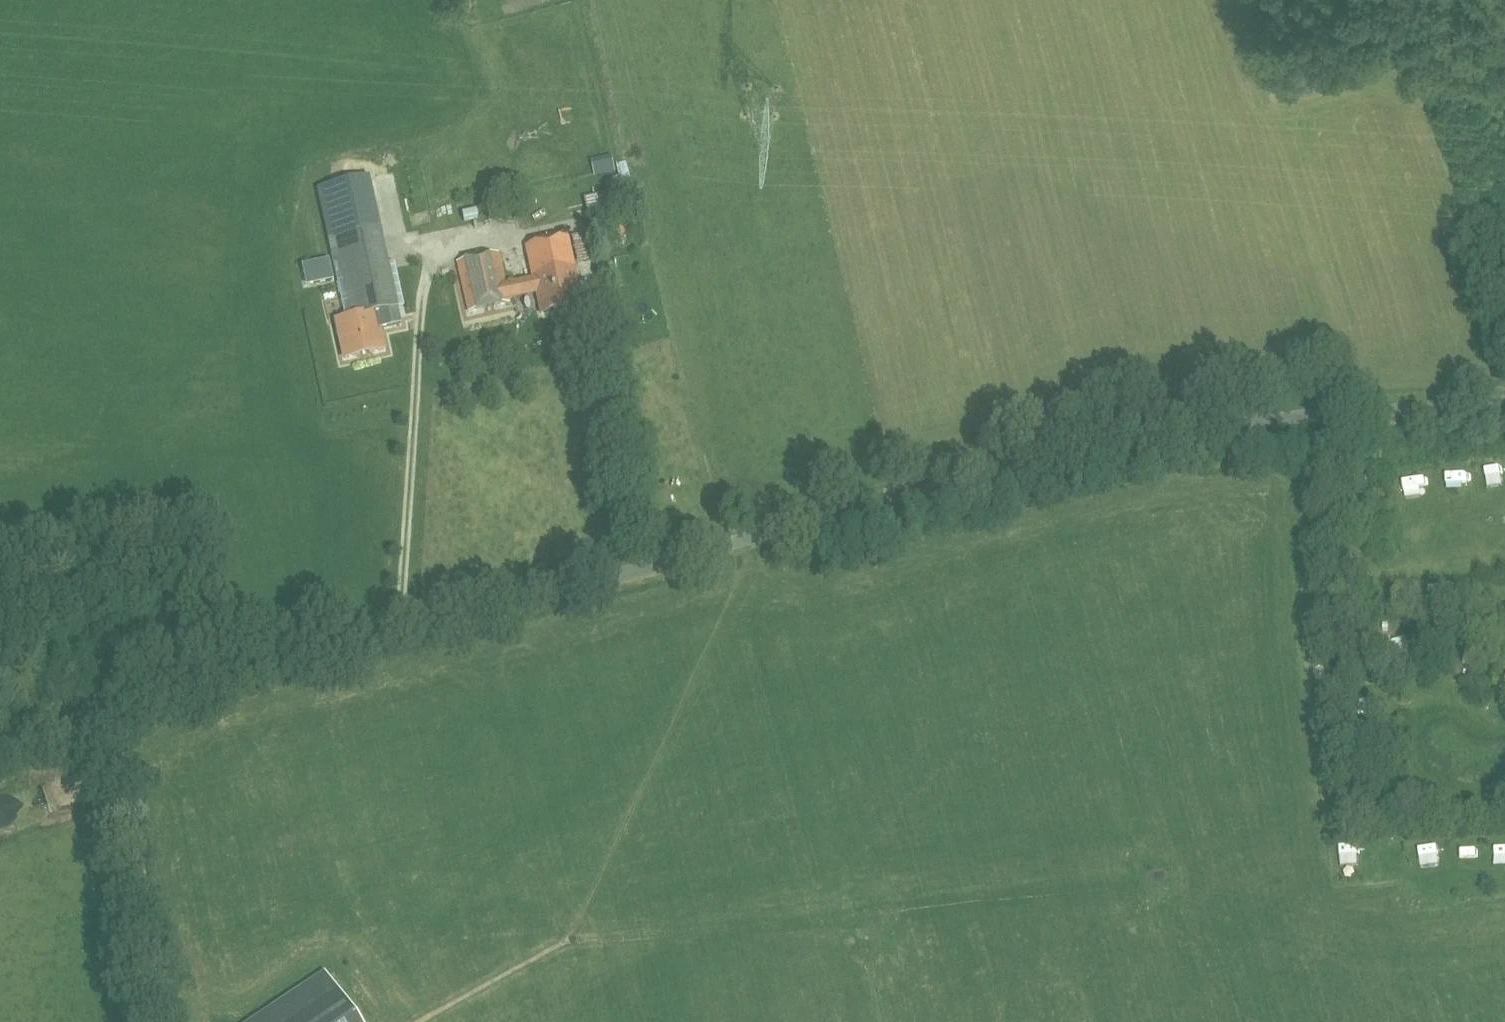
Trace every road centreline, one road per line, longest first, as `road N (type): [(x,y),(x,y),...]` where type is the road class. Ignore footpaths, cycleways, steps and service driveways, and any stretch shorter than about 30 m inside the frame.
road 1 (unclassified): [(0,744),(455,623),(1030,454),(1242,422),(1504,400)]

